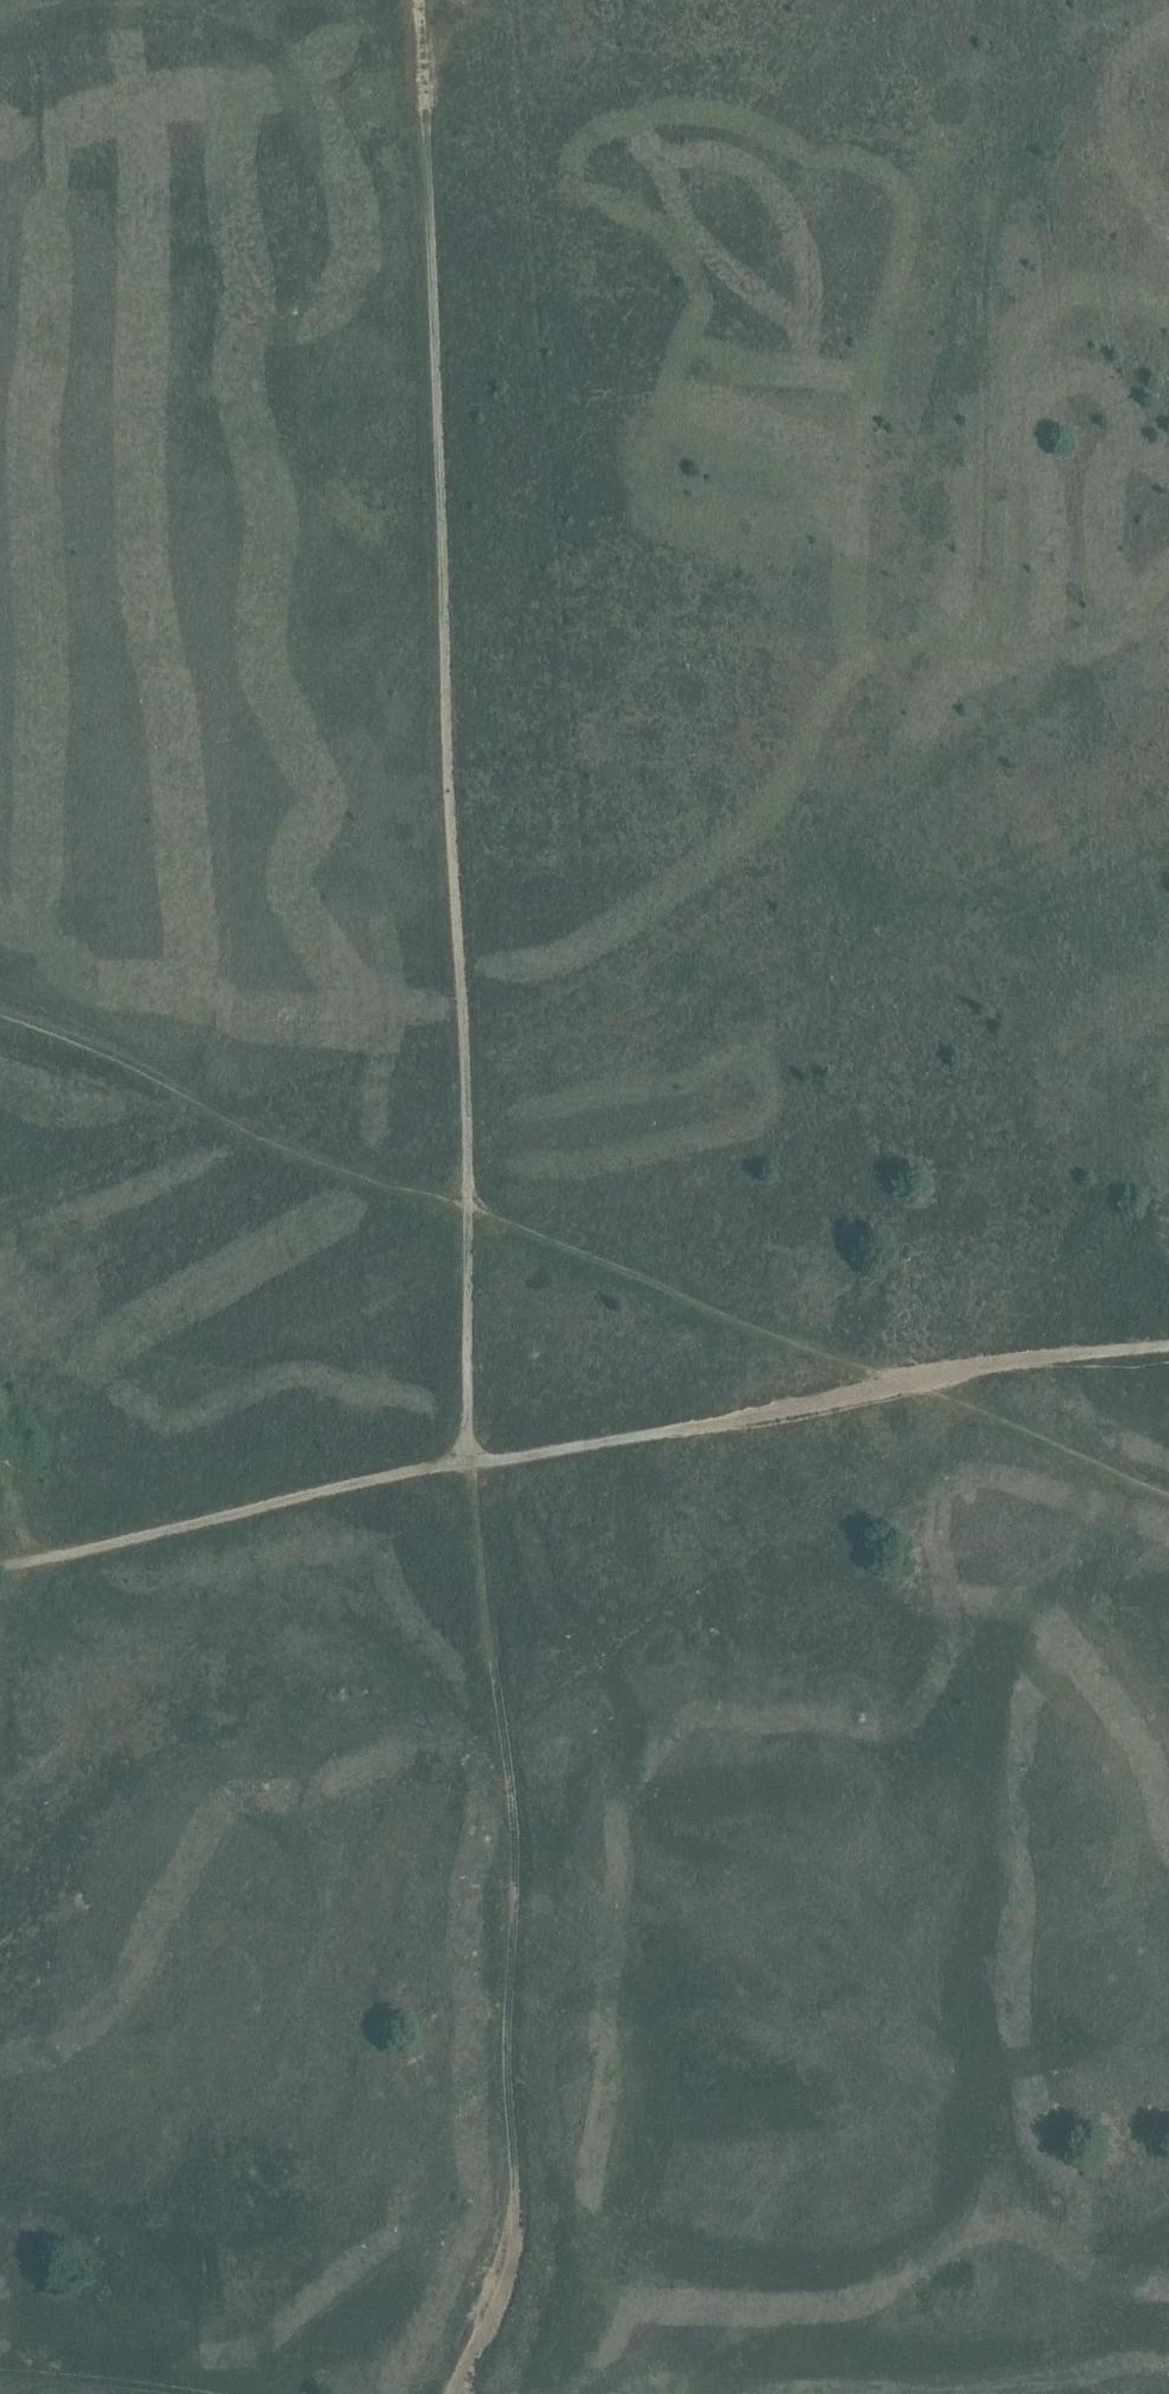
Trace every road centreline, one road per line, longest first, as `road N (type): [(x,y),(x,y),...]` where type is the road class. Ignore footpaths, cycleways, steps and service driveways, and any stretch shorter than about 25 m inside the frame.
road 1 (track): [(470,1460),(0,1569)]
road 2 (track): [(465,1215),(903,1379)]
road 3 (track): [(903,1379),(691,1425),(470,1460)]
road 4 (track): [(1168,1492),(903,1379)]
road 5 (track): [(903,1379),(1168,1348)]

